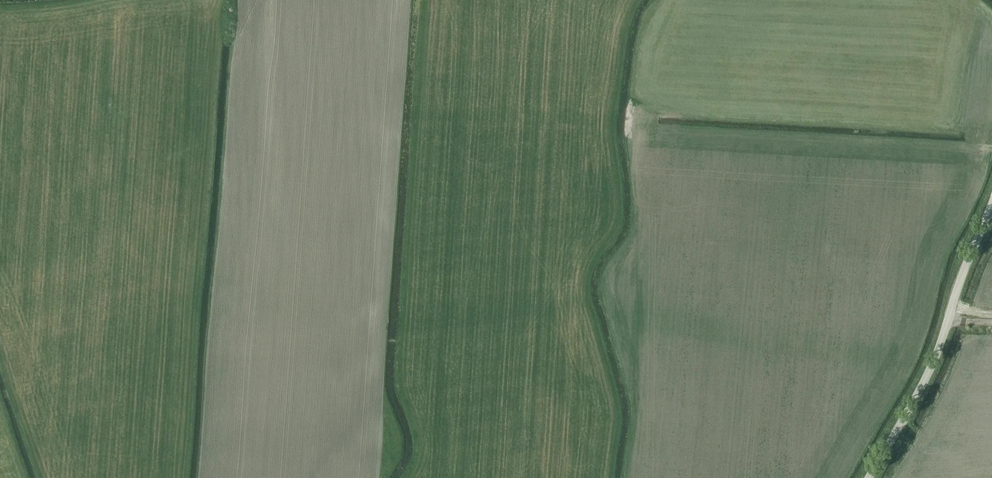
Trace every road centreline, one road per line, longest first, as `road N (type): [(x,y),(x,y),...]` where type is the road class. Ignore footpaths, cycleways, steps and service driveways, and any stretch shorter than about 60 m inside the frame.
road 1 (tertiary): [(869,477),(931,367),(991,205)]

